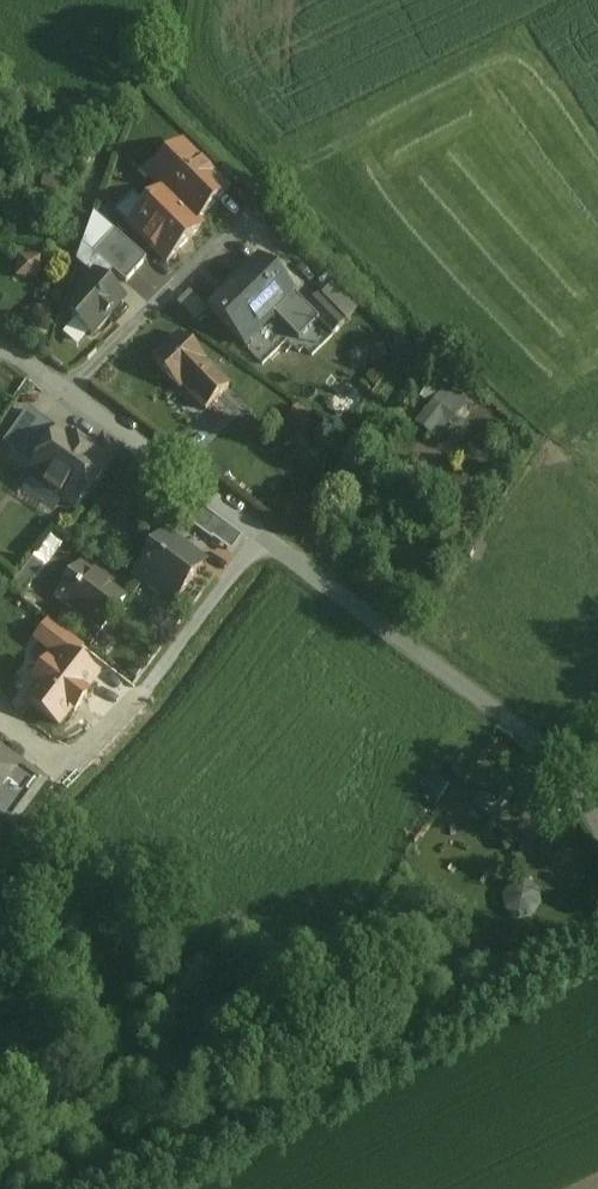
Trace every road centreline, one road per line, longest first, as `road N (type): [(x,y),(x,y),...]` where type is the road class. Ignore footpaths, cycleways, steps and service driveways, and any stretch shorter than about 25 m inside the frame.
road 1 (residential): [(597,826),(576,783),(544,749),(68,392),(0,351)]

